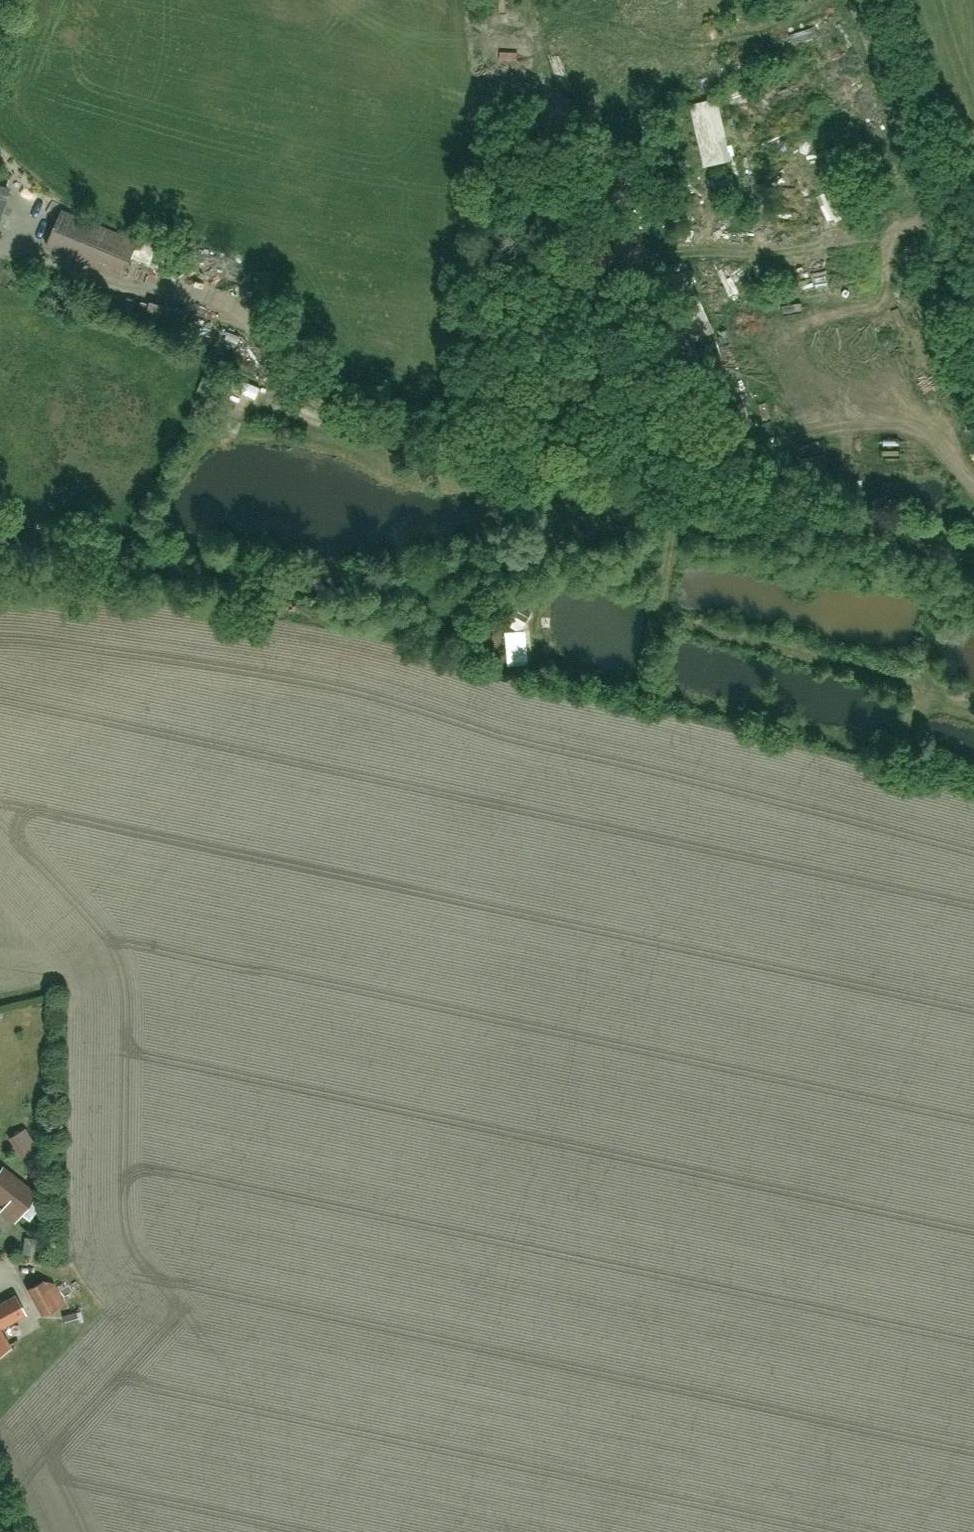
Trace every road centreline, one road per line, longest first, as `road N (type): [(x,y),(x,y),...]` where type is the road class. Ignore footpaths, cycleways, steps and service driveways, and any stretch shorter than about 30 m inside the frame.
road 1 (track): [(973,554),(911,535),(768,522),(612,534),(362,592),(0,552)]
road 2 (track): [(273,385),(330,429),(538,479),(630,489),(682,504),(709,527)]
road 3 (track): [(973,297),(849,0)]

